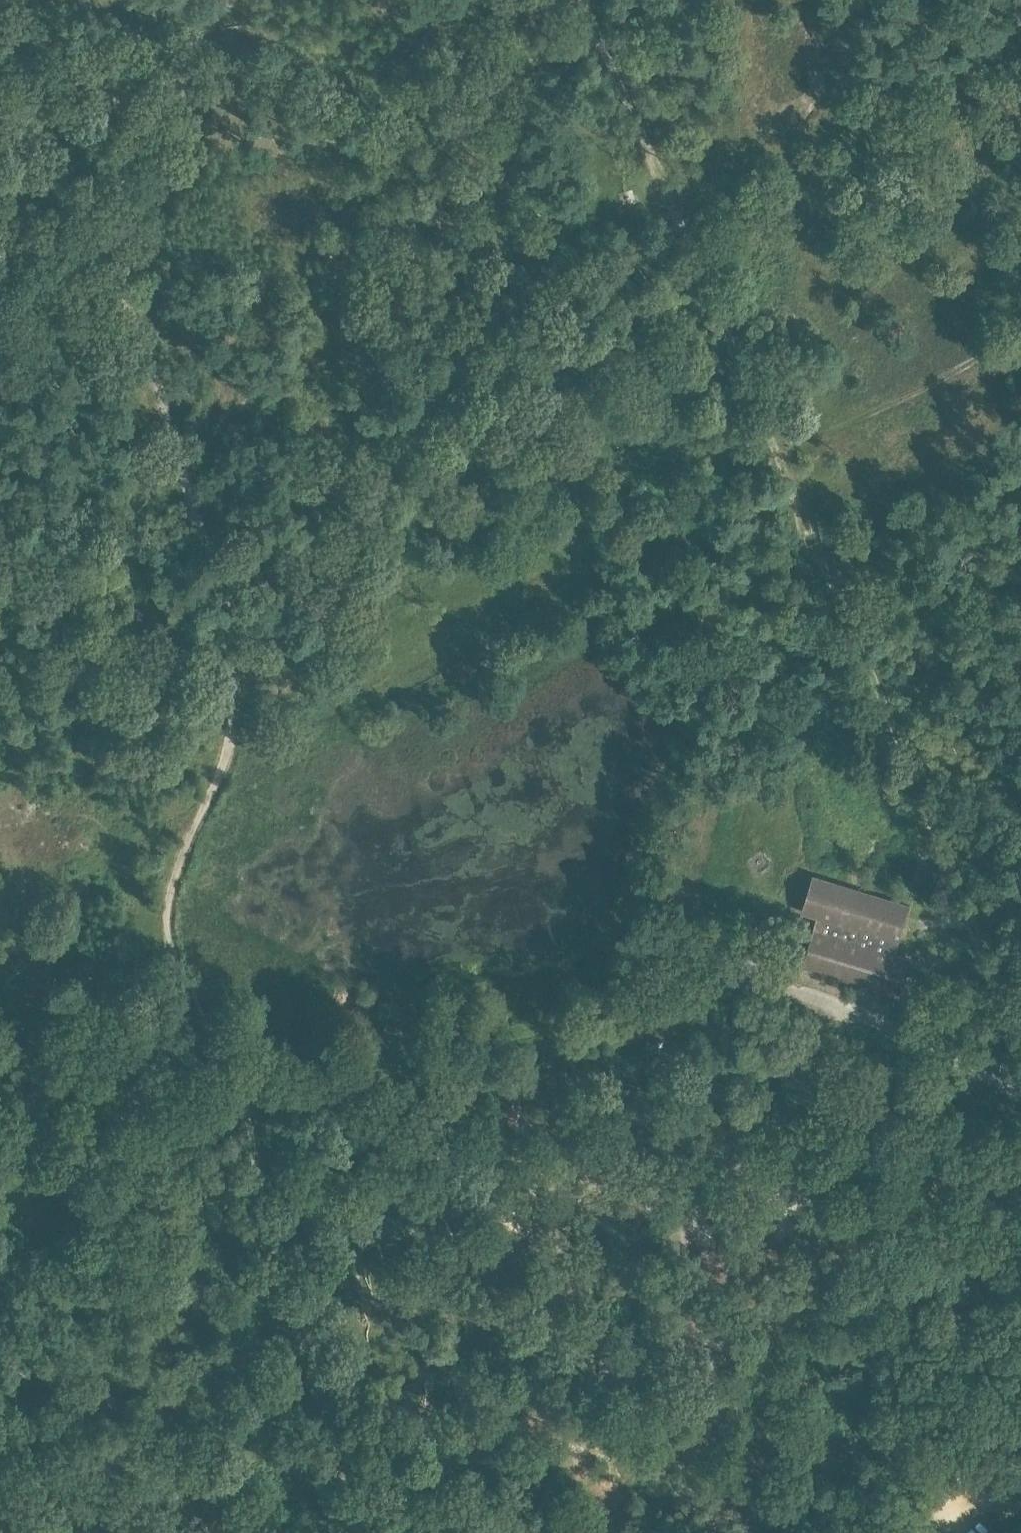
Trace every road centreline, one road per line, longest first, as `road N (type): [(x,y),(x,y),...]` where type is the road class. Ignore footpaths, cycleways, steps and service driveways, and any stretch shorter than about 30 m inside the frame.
road 1 (track): [(1020,1051),(779,461)]
road 2 (track): [(779,461),(584,0)]
road 3 (unclassified): [(1020,1092),(800,993),(710,981)]

